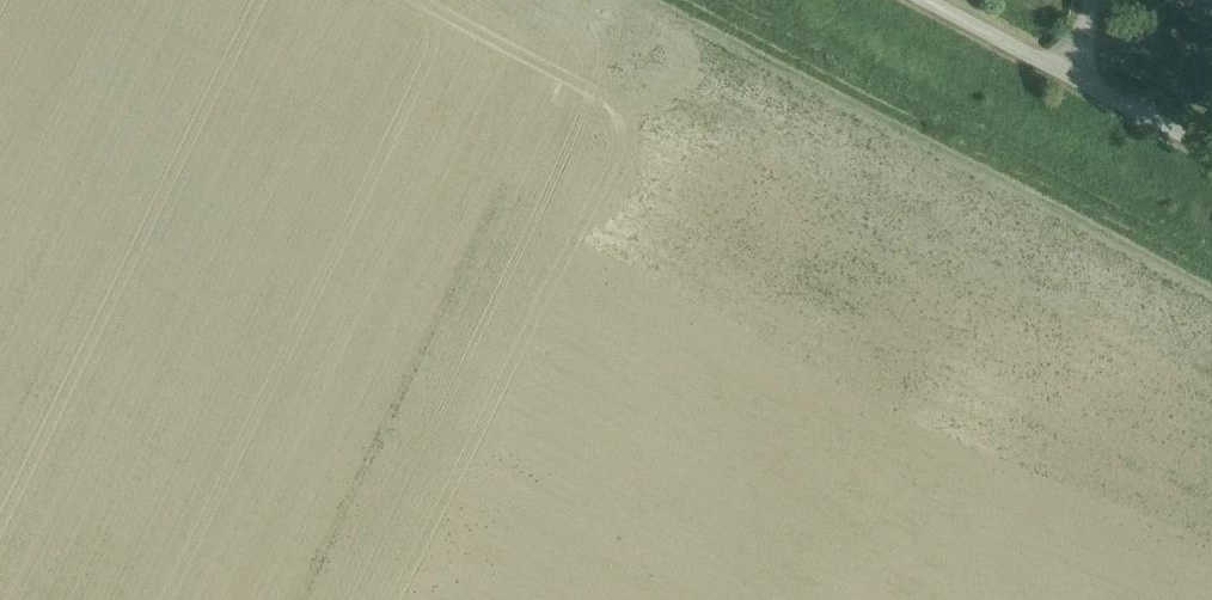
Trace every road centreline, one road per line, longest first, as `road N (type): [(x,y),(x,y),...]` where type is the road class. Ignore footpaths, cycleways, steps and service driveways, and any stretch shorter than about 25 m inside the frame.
road 1 (unclassified): [(1211,152),(923,0)]

